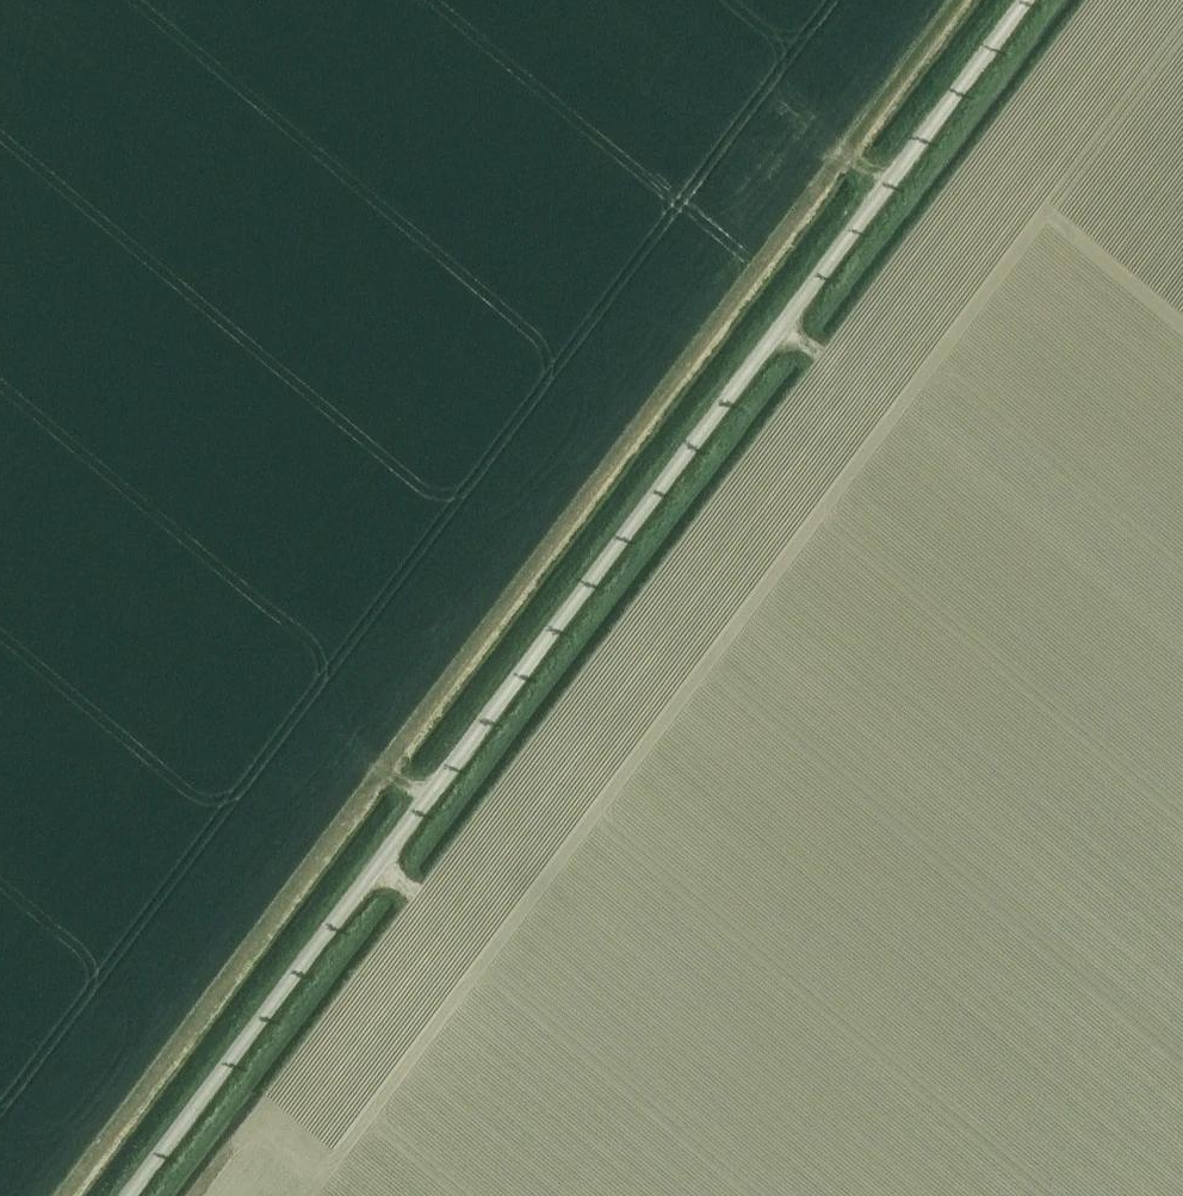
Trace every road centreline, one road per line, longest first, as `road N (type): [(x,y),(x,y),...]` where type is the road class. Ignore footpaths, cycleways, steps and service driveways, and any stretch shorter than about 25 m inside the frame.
road 1 (unclassified): [(130,1195),(1026,0)]

